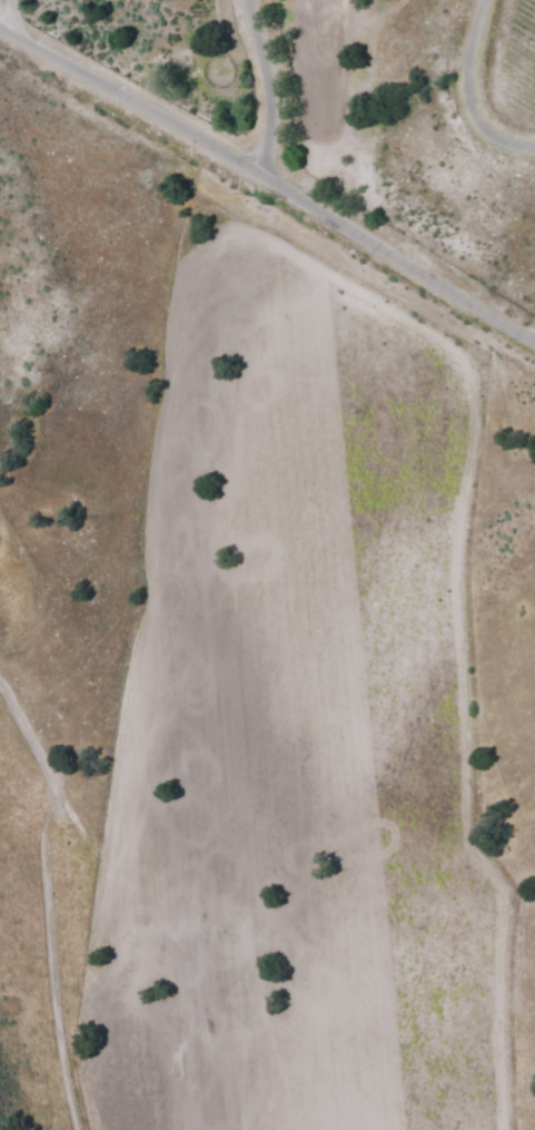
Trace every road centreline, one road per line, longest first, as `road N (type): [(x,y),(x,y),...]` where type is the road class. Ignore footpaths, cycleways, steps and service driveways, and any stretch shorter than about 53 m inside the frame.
road 1 (residential): [(534,340),(0,25)]
road 2 (residential): [(247,0),(283,189)]

